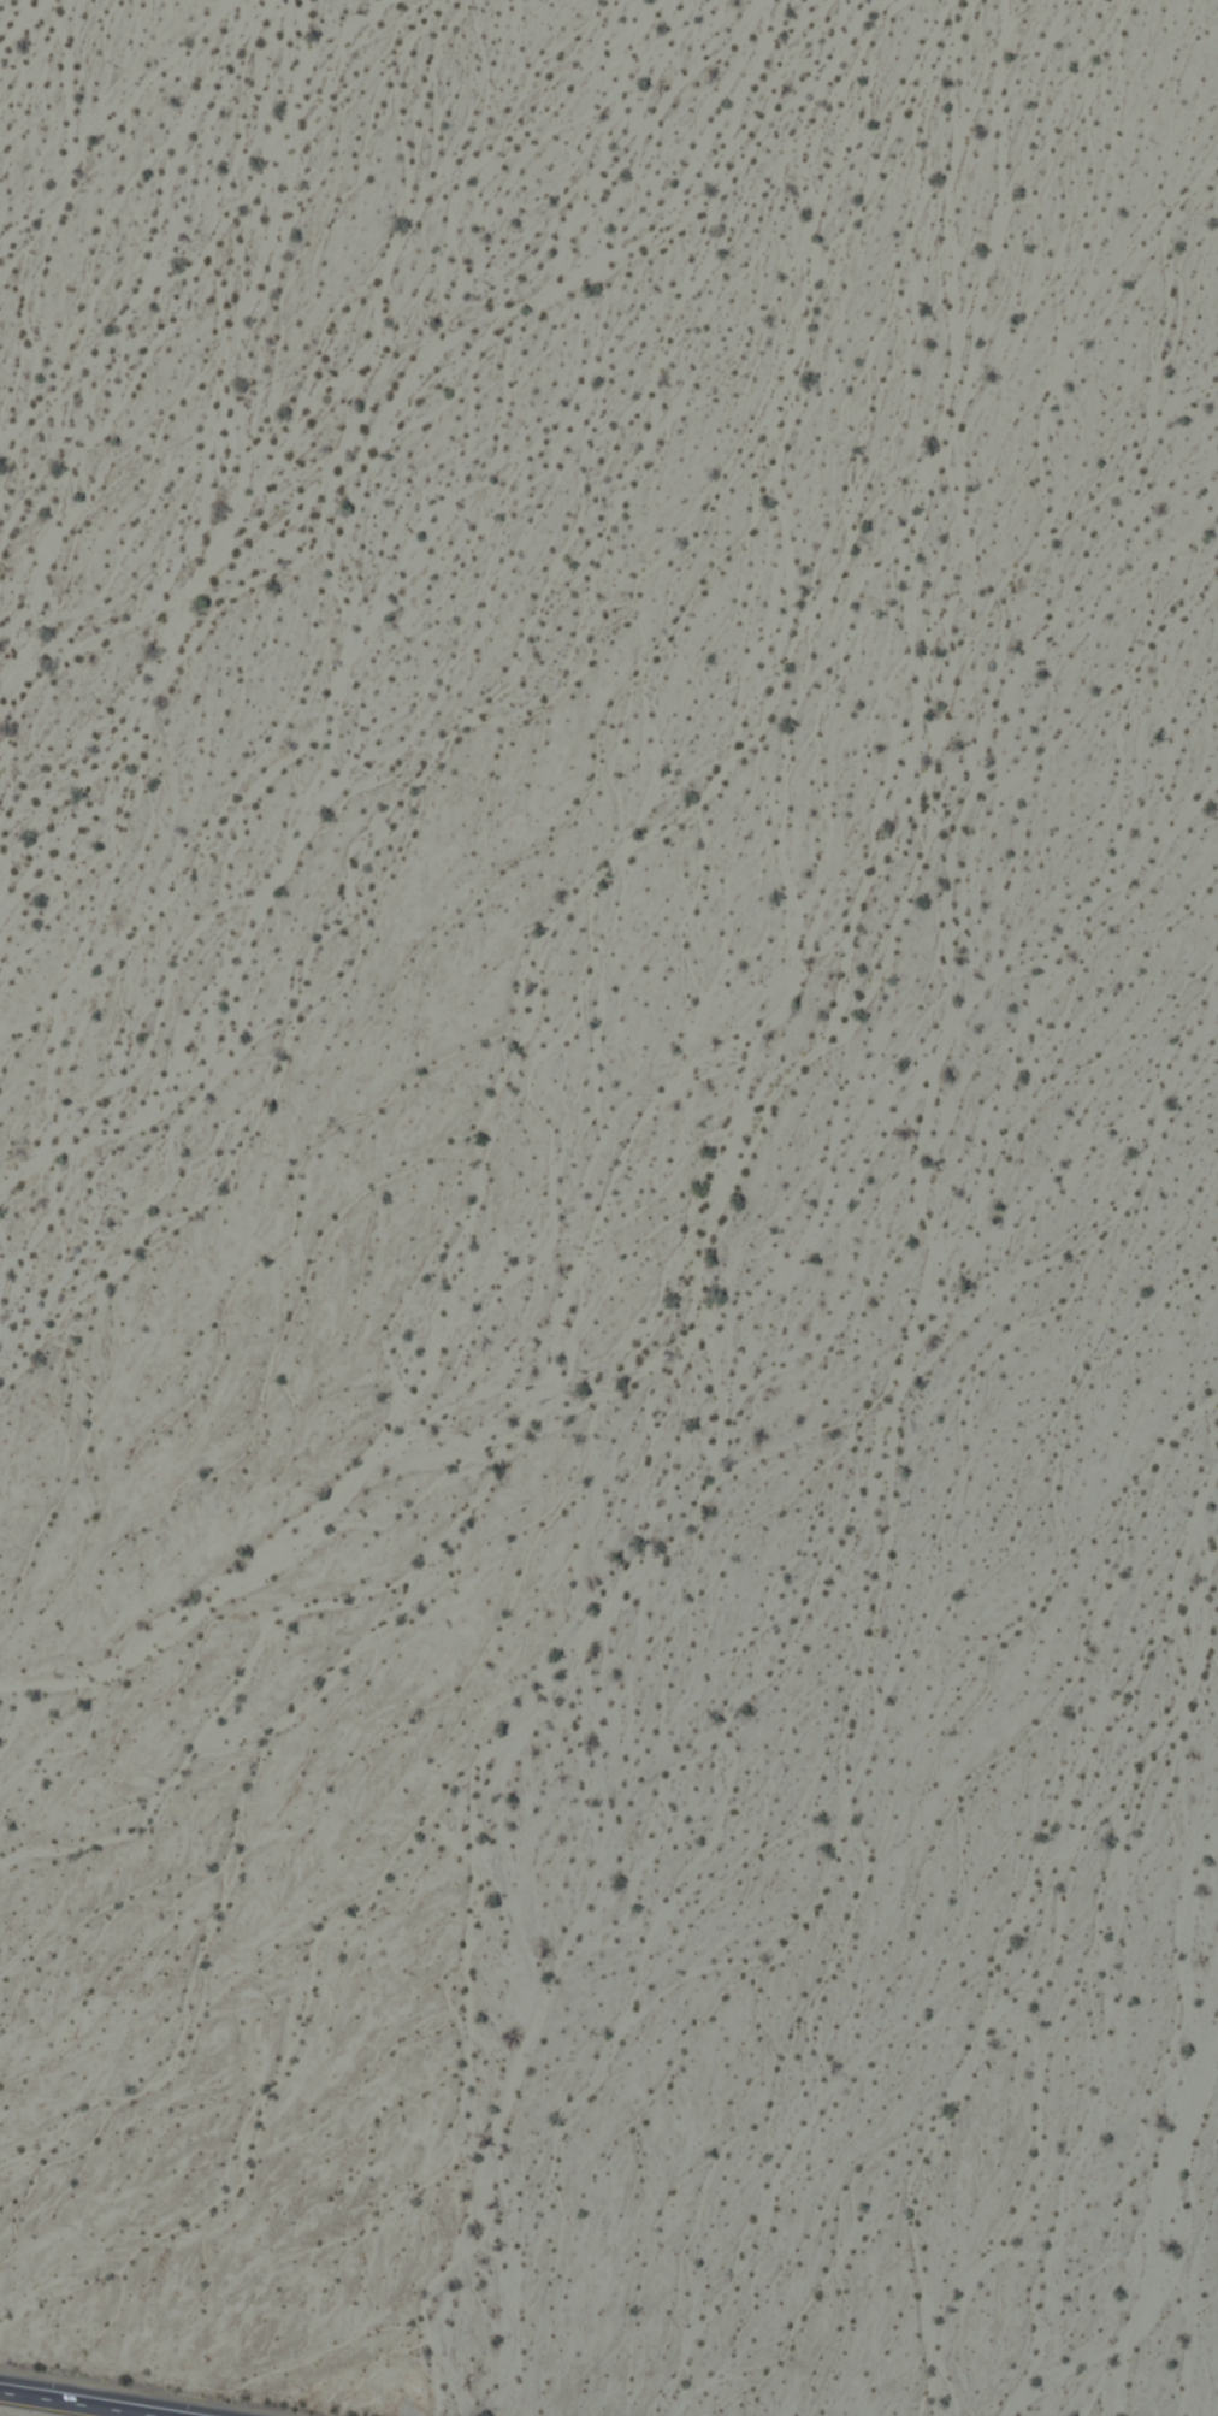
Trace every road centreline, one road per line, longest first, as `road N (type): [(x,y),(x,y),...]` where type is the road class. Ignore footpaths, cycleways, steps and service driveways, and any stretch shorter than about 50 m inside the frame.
road 1 (motorway): [(197,2415),(0,2386)]

